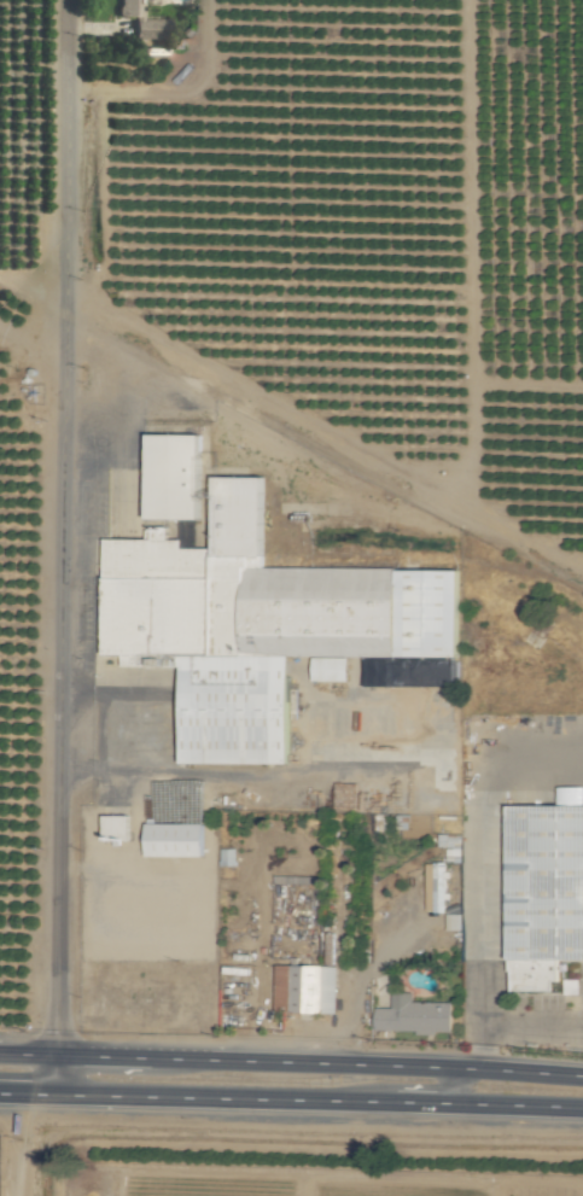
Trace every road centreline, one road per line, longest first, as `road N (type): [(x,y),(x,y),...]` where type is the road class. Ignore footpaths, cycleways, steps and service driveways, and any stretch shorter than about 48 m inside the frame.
road 1 (residential): [(54,1096),(82,333),(80,0)]
road 2 (primary): [(582,1078),(0,1056)]
road 3 (primary): [(0,1094),(582,1109)]
road 4 (primary): [(339,1102),(385,1086),(448,1085),(476,1072)]

